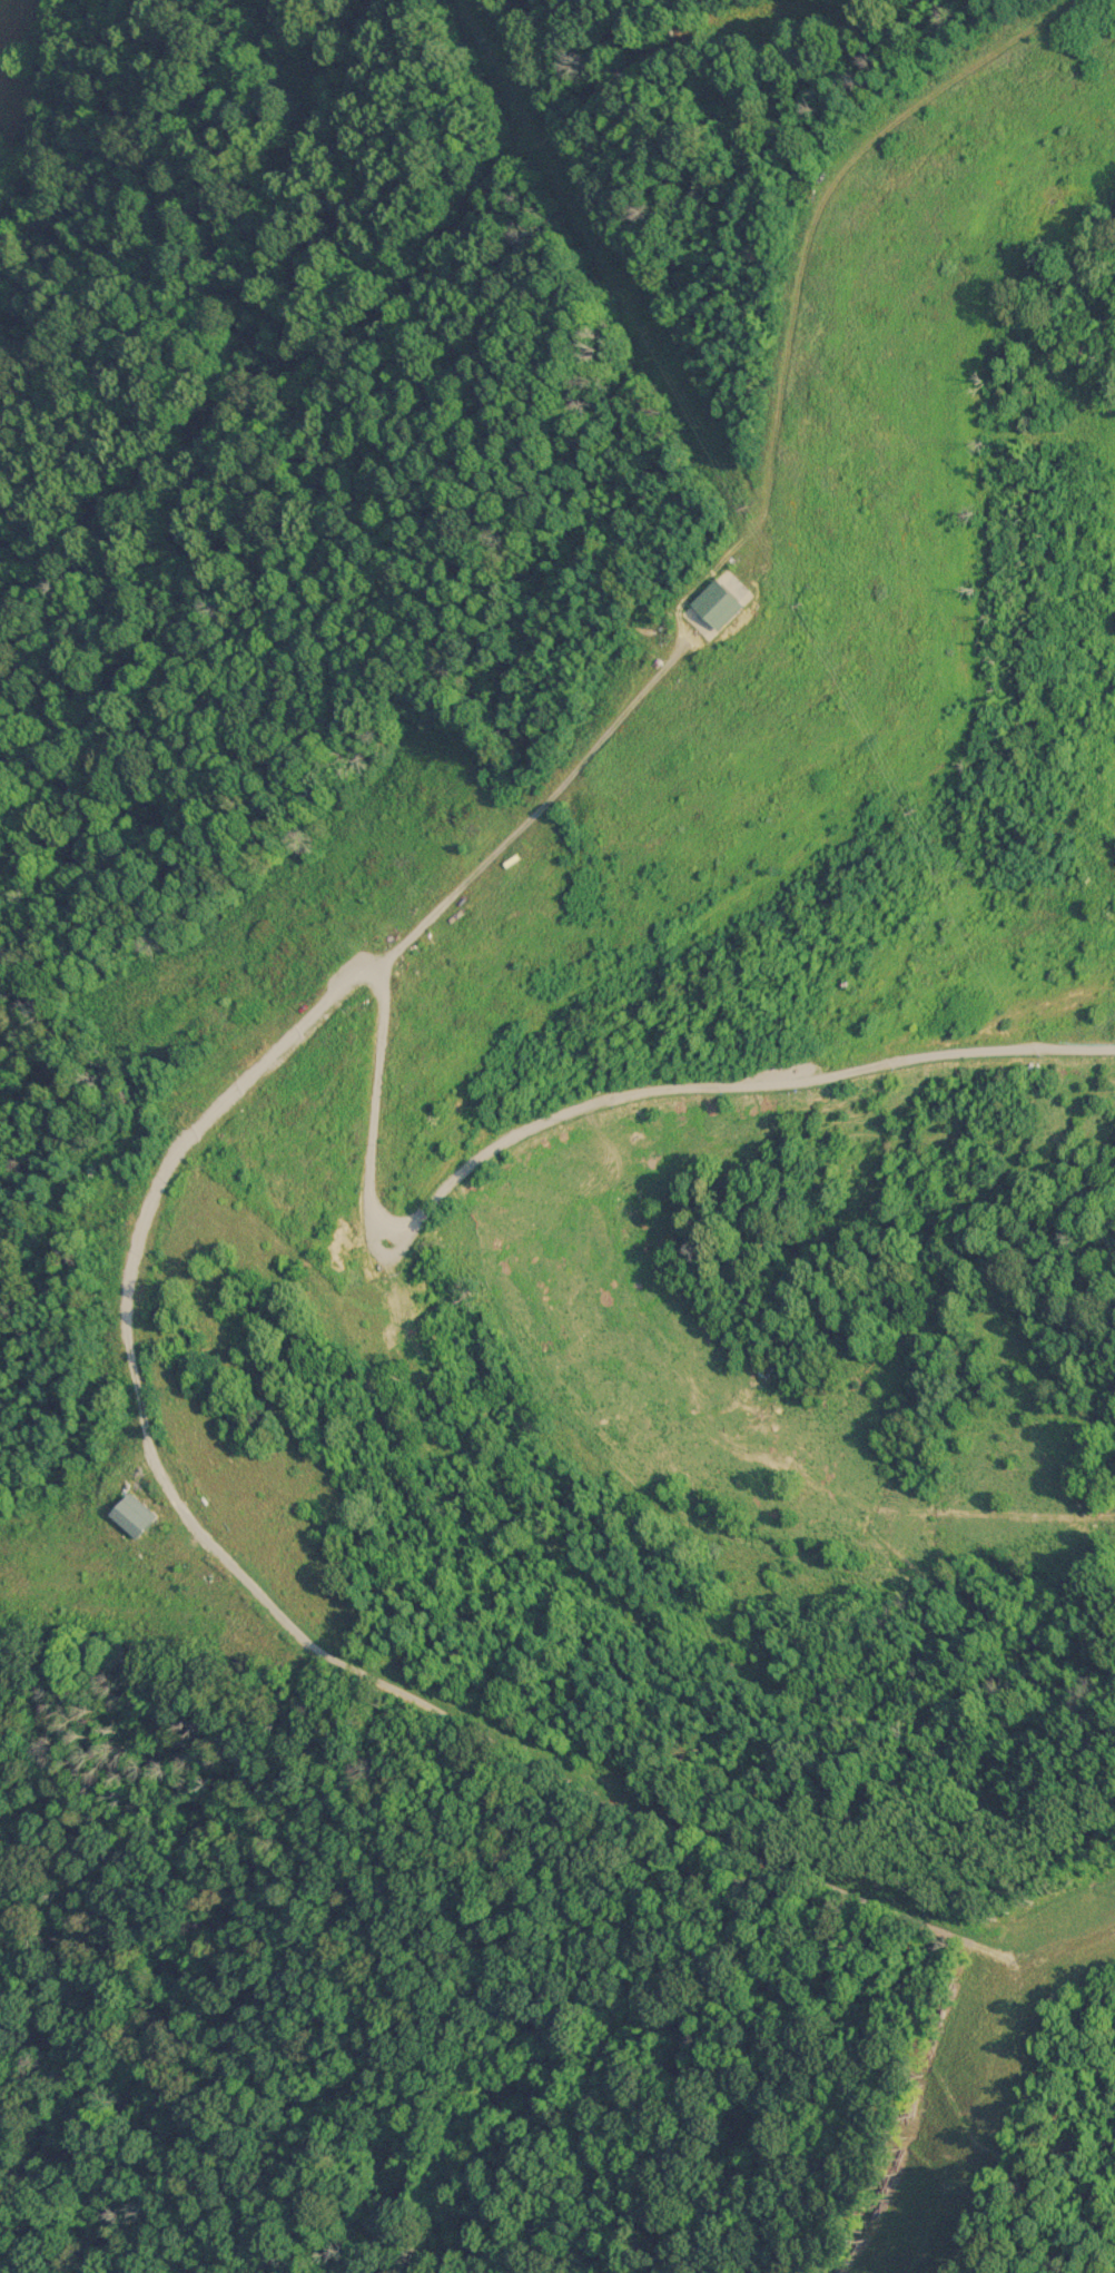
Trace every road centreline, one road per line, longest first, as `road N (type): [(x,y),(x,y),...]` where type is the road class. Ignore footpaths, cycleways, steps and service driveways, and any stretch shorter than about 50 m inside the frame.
road 1 (residential): [(769,1110),(1114,1102)]
road 2 (residential): [(769,1110),(606,1064),(511,1139)]

